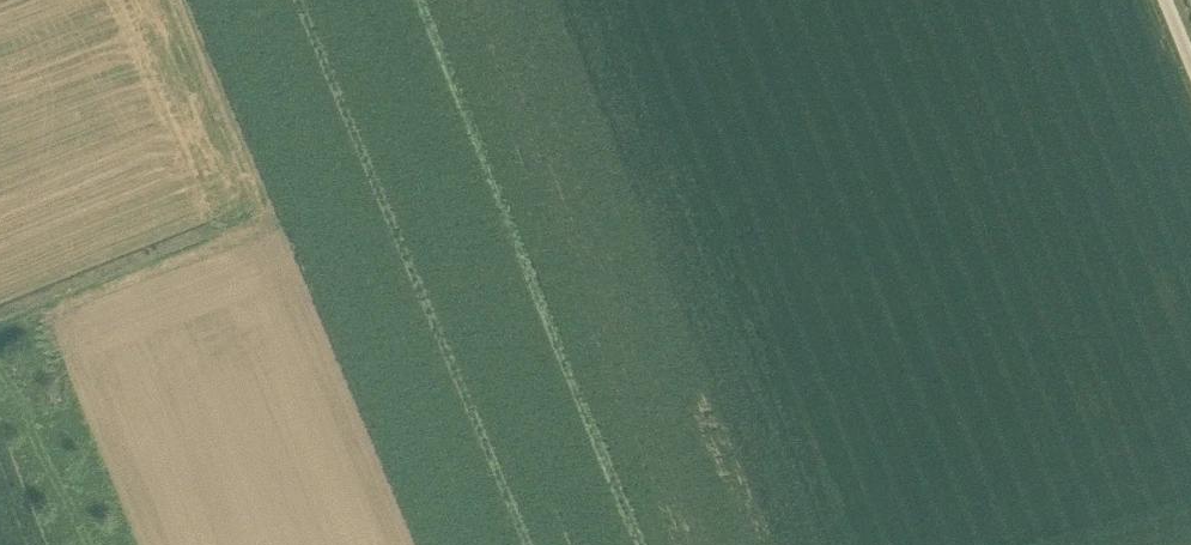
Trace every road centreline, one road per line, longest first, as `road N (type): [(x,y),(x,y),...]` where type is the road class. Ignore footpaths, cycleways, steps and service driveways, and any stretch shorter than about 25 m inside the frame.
road 1 (track): [(0,331),(266,220),(173,0)]

